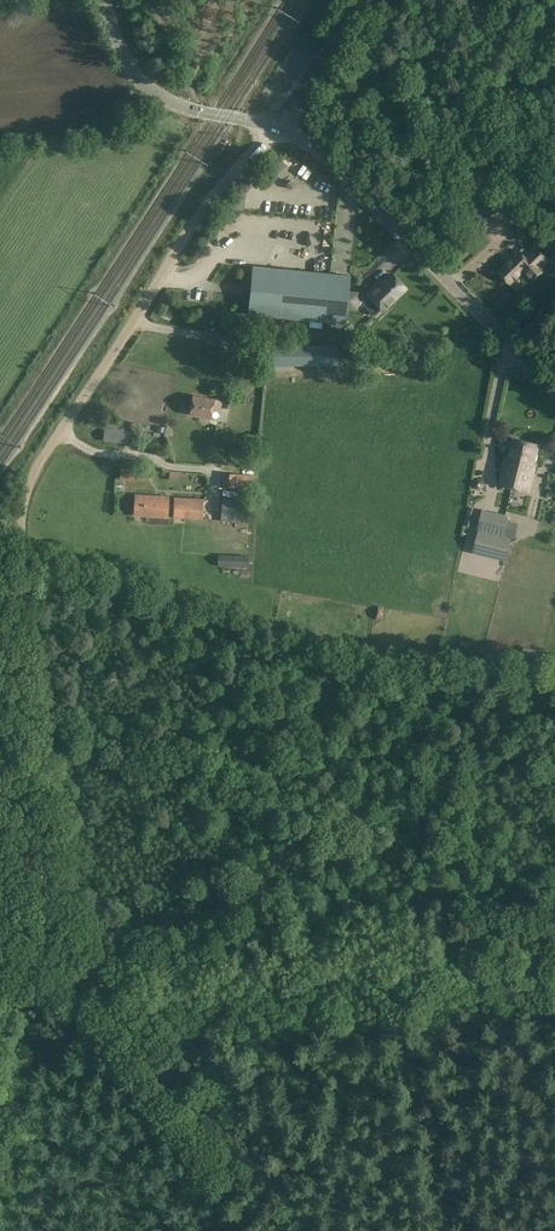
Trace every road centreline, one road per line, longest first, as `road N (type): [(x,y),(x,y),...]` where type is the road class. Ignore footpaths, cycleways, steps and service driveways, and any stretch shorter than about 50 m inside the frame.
road 1 (track): [(94,963),(27,685),(20,516),(43,458),(194,226),(307,82)]
road 2 (unclassified): [(554,386),(324,153),(276,128),(181,107),(146,84),(104,0)]
road 3 (track): [(94,963),(306,910),(554,918)]
road 4 (track): [(268,1230),(94,963)]
road 5 (track): [(134,321),(221,338),(229,349),(212,512)]
road 6 (track): [(554,84),(402,93),(307,82)]
road 7 (track): [(59,434),(93,451),(219,467)]

